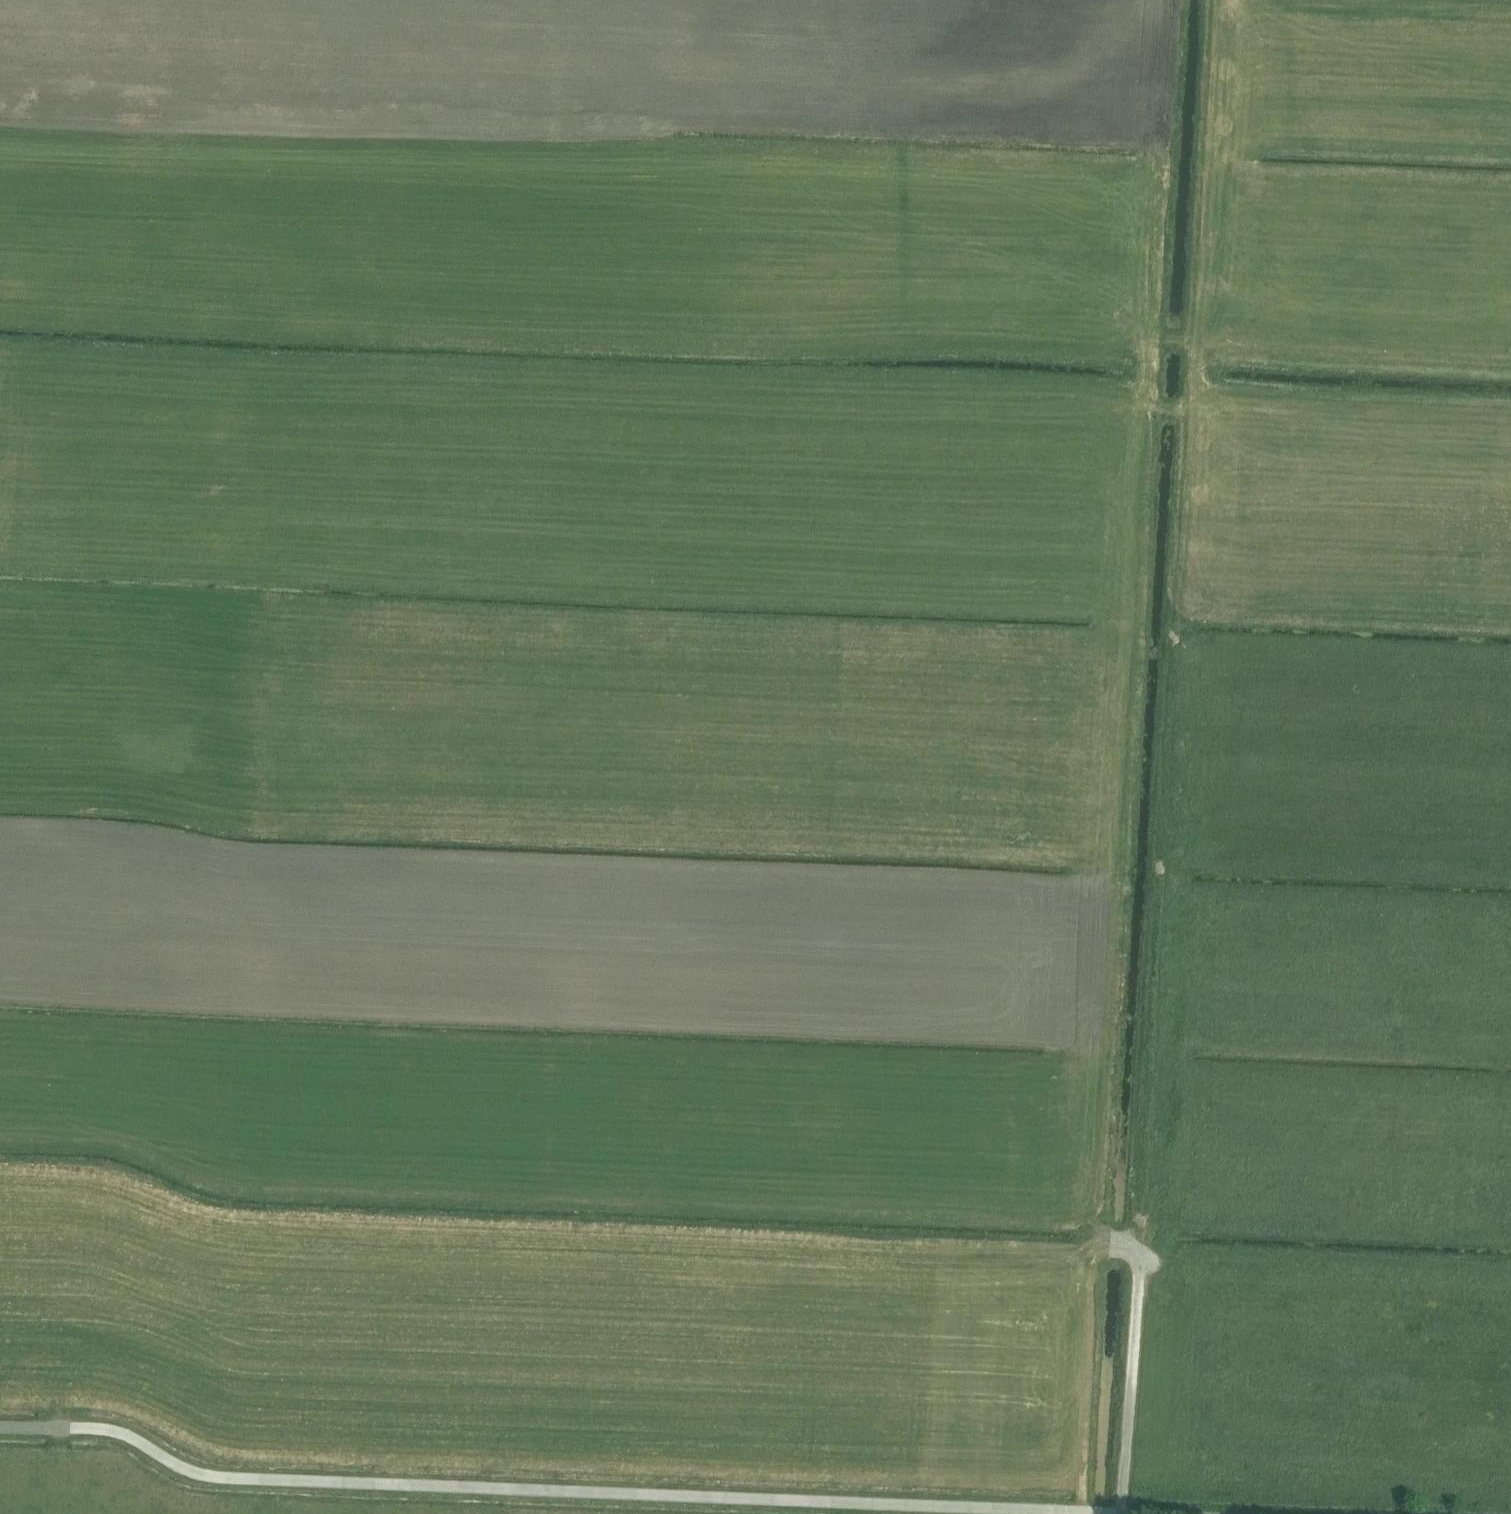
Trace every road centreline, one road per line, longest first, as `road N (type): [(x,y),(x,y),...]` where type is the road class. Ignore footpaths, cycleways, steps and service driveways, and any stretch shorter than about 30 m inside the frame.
road 1 (unclassified): [(1119,1513),(1136,1276)]

